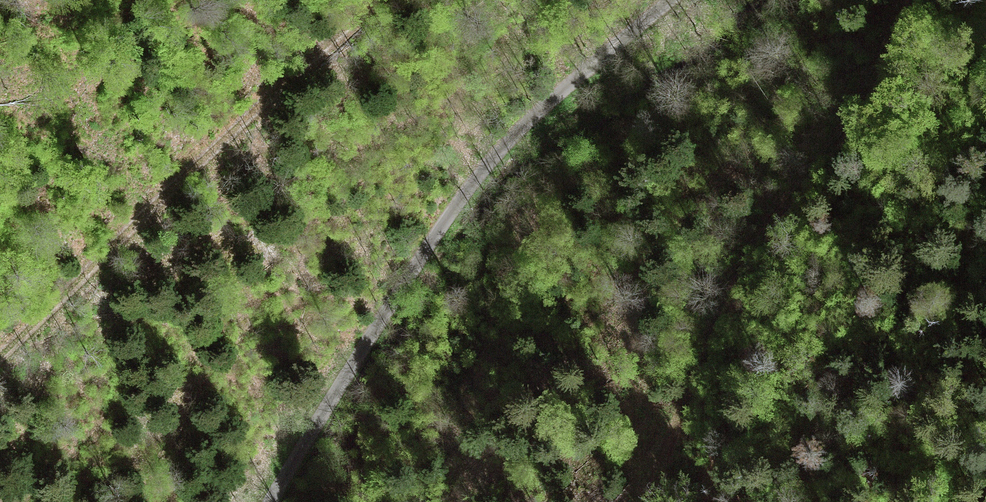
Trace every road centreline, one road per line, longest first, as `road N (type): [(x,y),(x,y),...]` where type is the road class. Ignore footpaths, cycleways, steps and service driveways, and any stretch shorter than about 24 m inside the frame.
road 1 (unclassified): [(272,501),(471,182),(565,87),(671,0)]
road 2 (track): [(653,501),(733,291),(765,228),(823,161),(902,0)]
road 3 (track): [(379,0),(0,353)]

